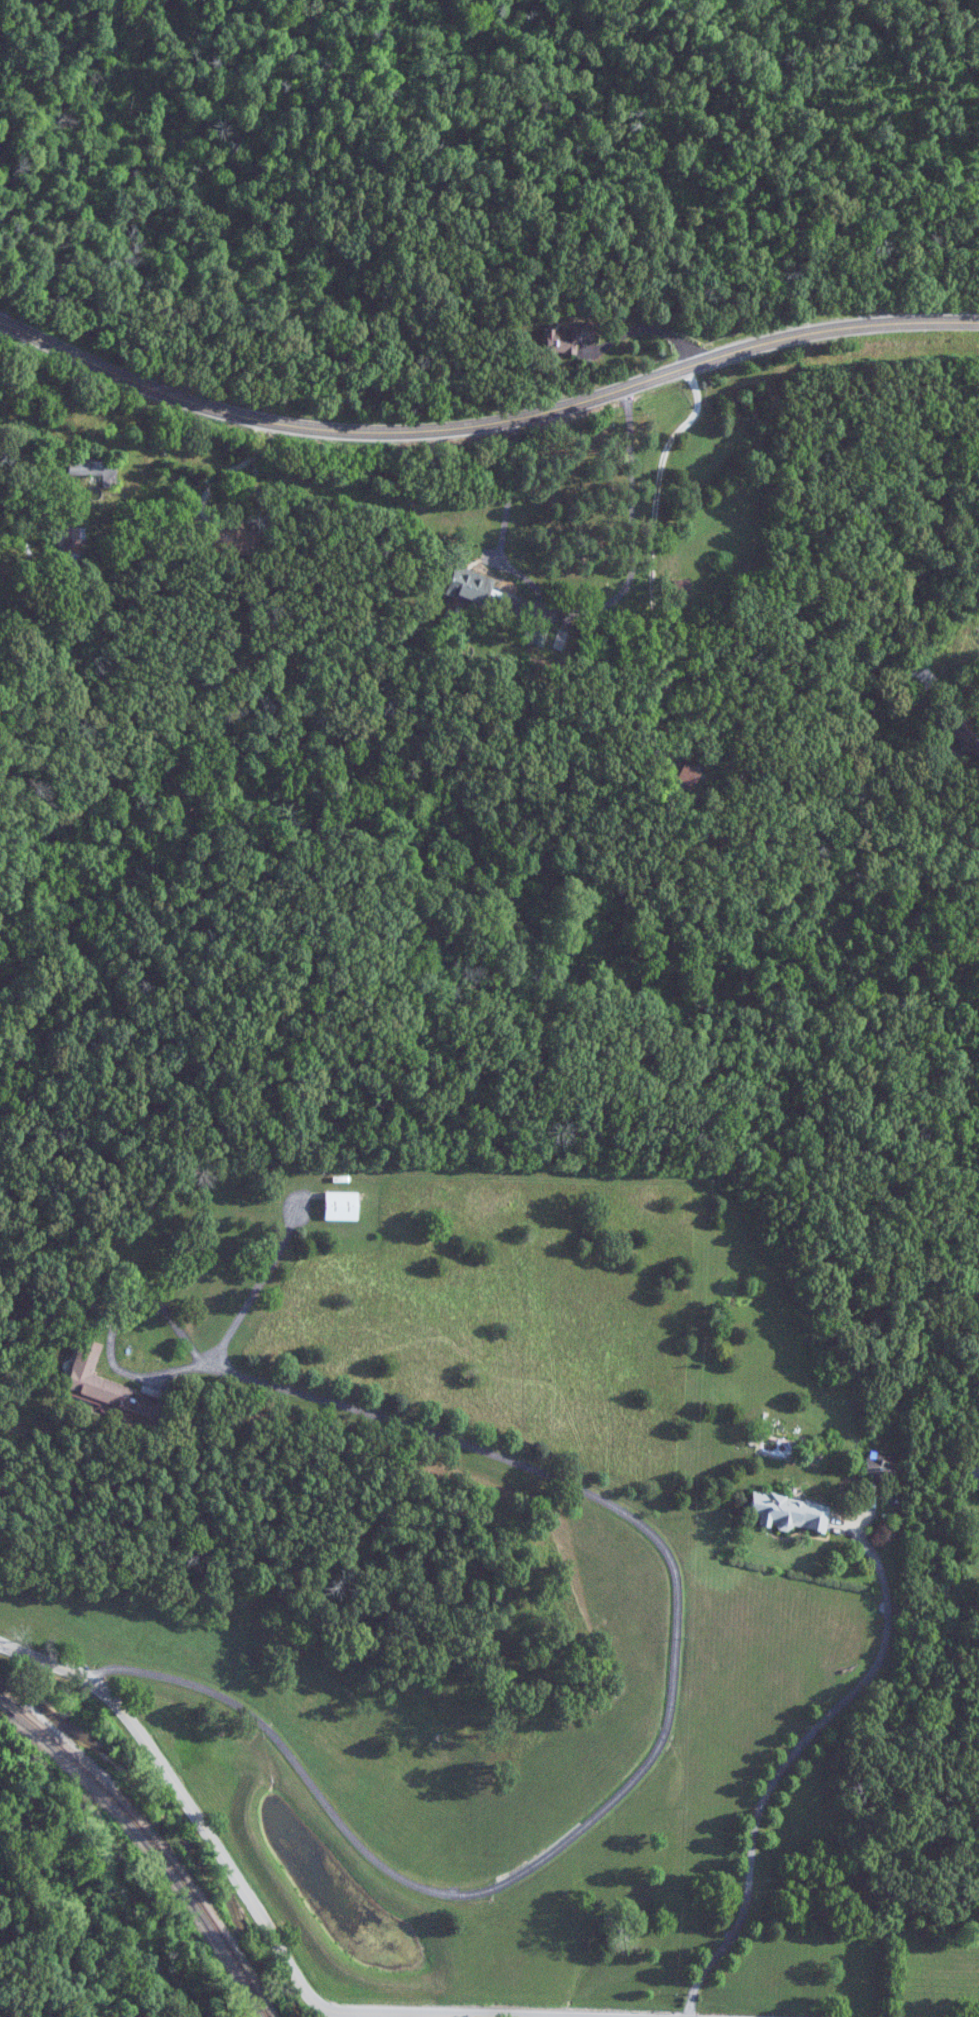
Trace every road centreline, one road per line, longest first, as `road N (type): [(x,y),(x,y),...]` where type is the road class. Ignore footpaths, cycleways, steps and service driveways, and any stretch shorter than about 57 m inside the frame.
road 1 (secondary): [(0,320),(189,393),(354,431),(508,431),(818,333),(978,324)]
road 2 (residential): [(323,2012),(115,1702),(70,1668),(0,1645)]
road 3 (residential): [(486,2016),(323,2012)]
road 4 (residential): [(158,382),(161,514)]

